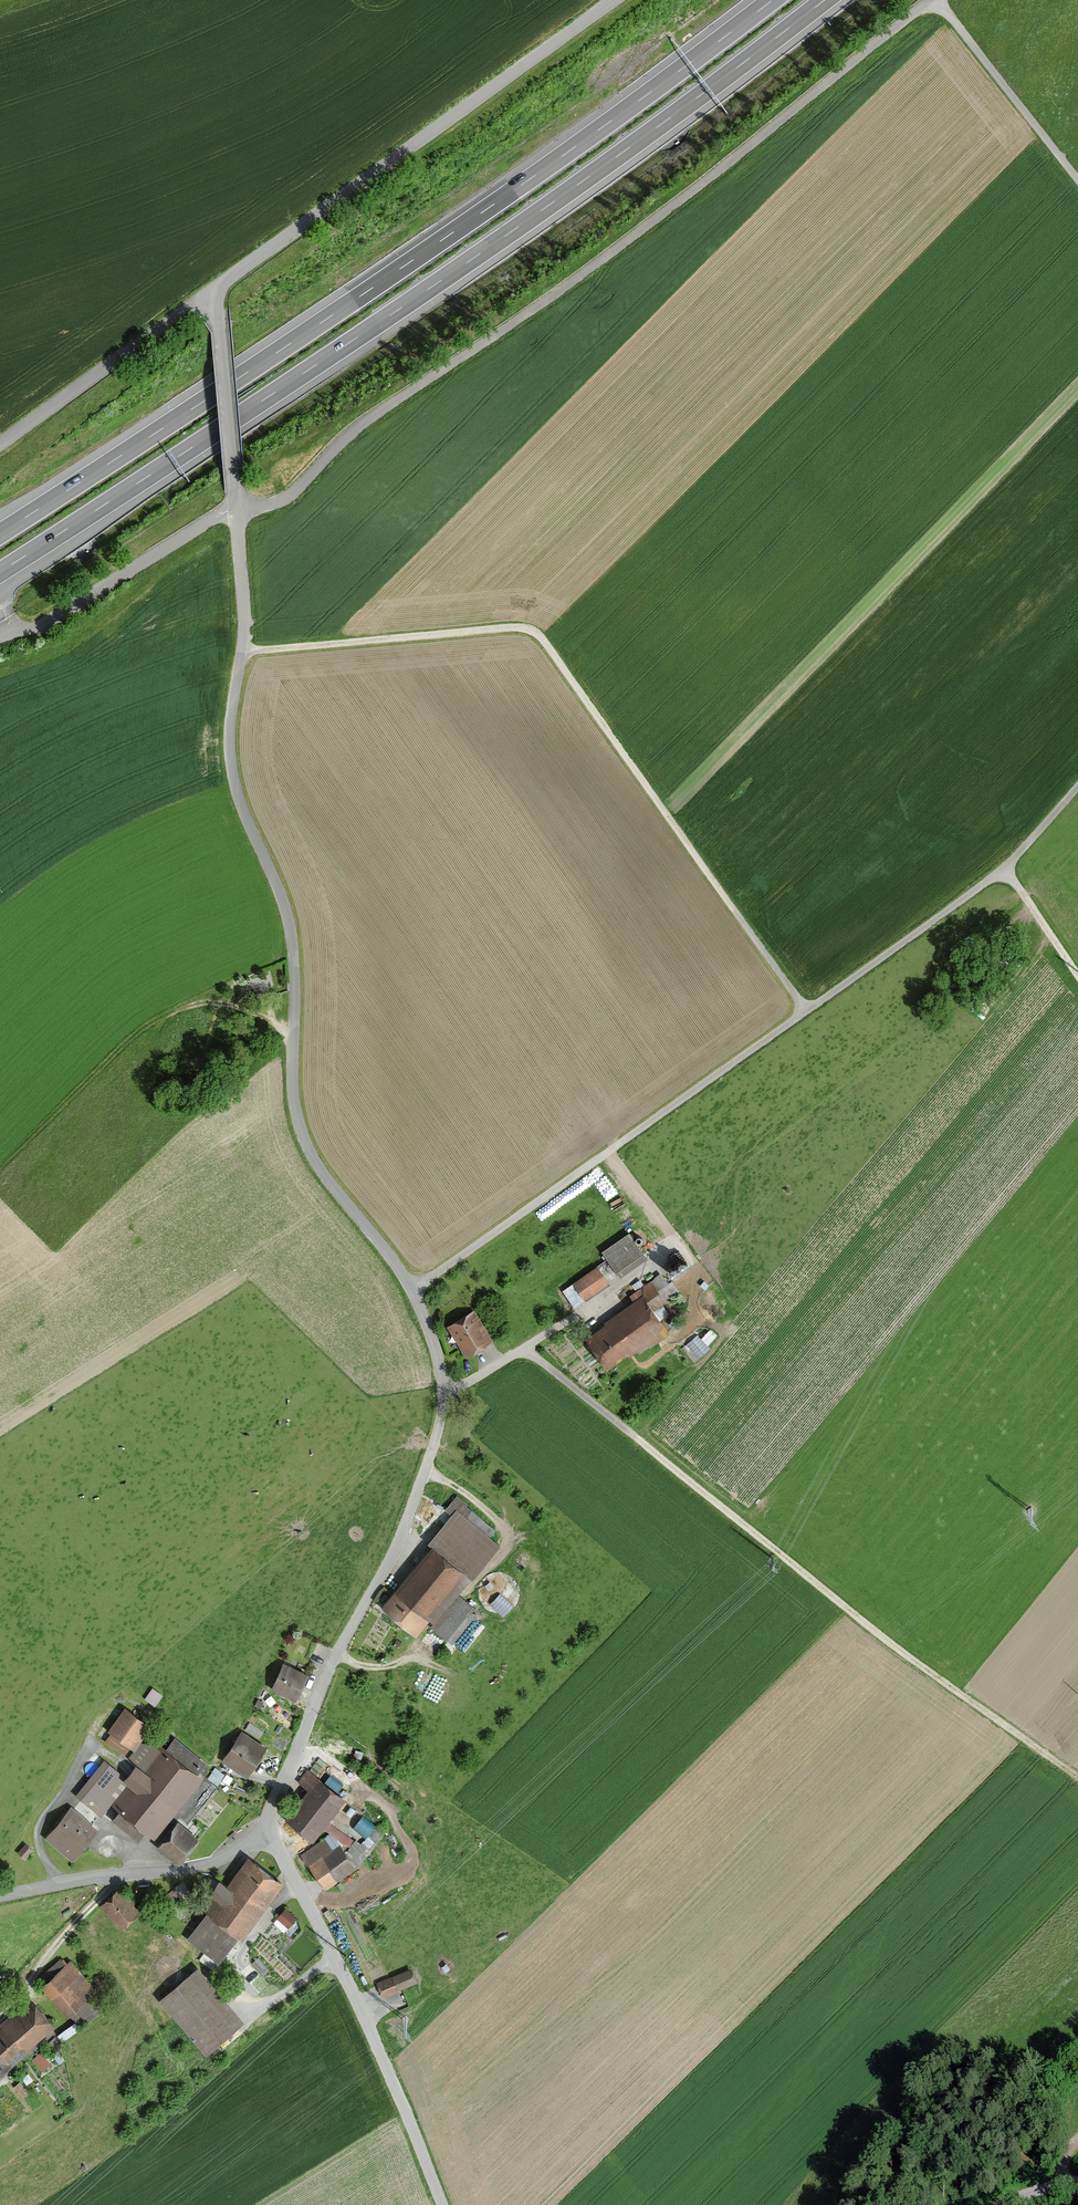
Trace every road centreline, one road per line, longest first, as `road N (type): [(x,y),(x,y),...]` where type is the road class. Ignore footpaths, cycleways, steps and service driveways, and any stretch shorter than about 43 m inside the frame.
road 1 (unclassified): [(271,1840),(267,1818),(310,1713),(425,1470),(441,1413),(441,1378),(411,1291),(326,1178),(296,1111),(292,939),(238,794),(230,747),(245,631),(236,508)]
road 2 (motorway): [(0,572),(508,234),(825,0)]
road 3 (motorway): [(773,0),(489,207),(0,534)]
road 4 (unclassified): [(236,508),(295,492),(357,428),(609,255),(930,0)]
road 5 (track): [(1077,787),(966,897),(411,1291)]
road 6 (track): [(242,652),(532,631),(807,1011)]
road 7 (track): [(519,1351),(894,1649),(1077,1783)]
road 8 (unclassified): [(614,0),(215,288)]
road 9 (unclassified): [(443,2204),(370,2033),(271,1840)]
road 10 (track): [(0,1168),(135,1035),(185,1010),(217,1004),(266,1017),(293,1051)]
road 11 (residential): [(271,1840),(211,1866),(0,1897)]
road 12 (unclassified): [(0,638),(42,625),(236,508)]
road 13 (unclassified): [(0,444),(215,288)]
road 14 (track): [(938,0),(1077,180)]
road 15 (unclassified): [(236,508),(215,288)]
road 16 (track): [(442,1397),(567,1318)]
road 17 (track): [(81,1767),(38,1824),(39,1854),(55,1886)]
road 18 (track): [(1003,869),(1077,975)]

